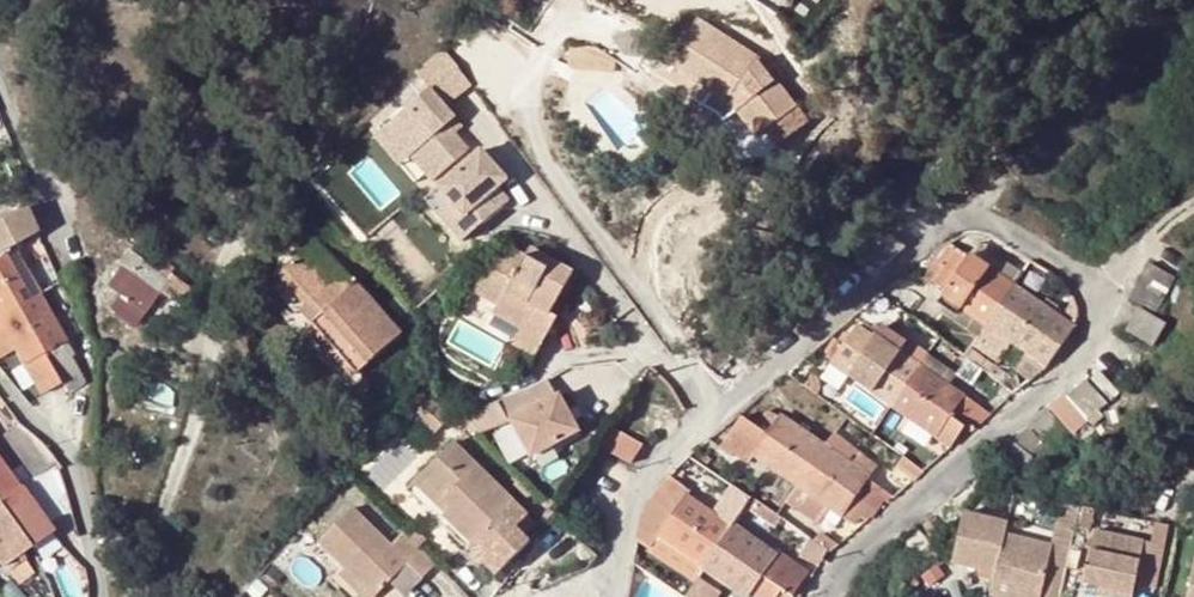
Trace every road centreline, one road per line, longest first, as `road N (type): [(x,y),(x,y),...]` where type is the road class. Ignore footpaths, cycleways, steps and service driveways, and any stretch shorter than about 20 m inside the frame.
road 1 (residential): [(830,596),(861,547),(1077,358),(1091,335),(1097,311),(1081,270),(996,218),(977,213),(943,225),(666,455),(631,511),(616,596)]
road 2 (residential): [(105,596),(78,480),(0,378)]
road 3 (residential): [(0,85),(53,215)]

